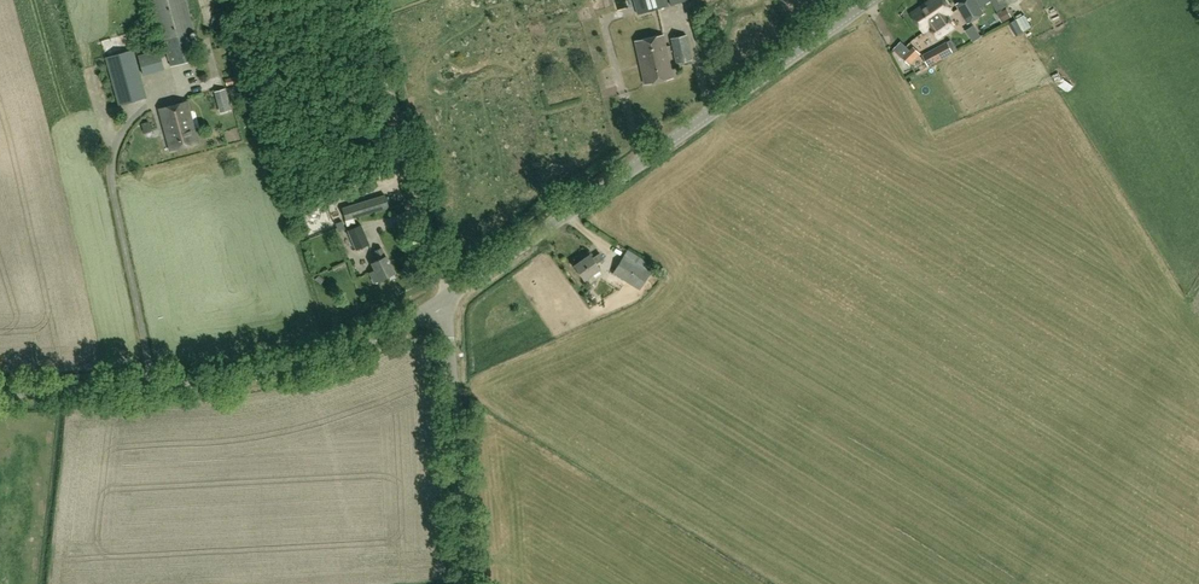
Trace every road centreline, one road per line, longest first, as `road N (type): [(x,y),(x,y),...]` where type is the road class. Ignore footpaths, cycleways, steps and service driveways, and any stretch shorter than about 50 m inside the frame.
road 1 (tertiary): [(448,300),(874,0)]
road 2 (tertiary): [(0,394),(279,371),(346,352),(448,300)]
road 3 (track): [(360,0),(448,300)]
road 4 (unclassified): [(467,583),(448,300)]

